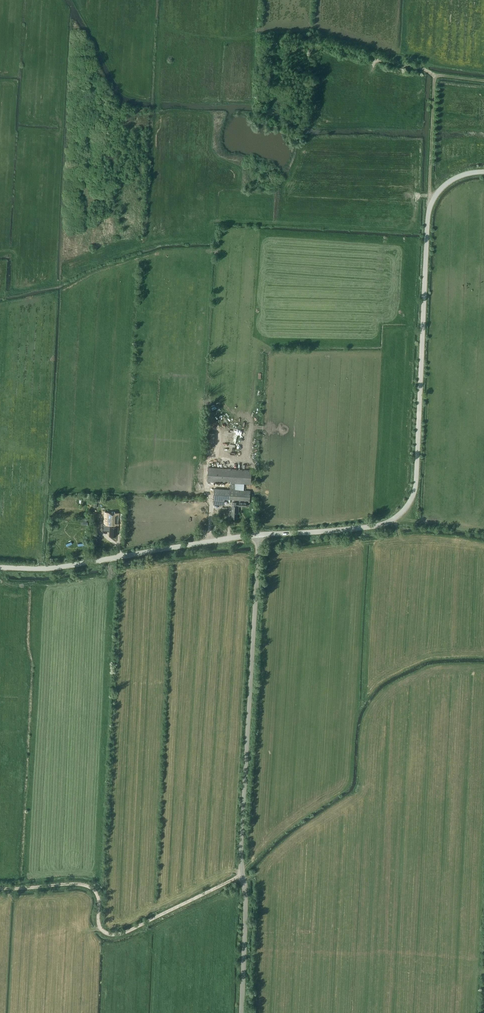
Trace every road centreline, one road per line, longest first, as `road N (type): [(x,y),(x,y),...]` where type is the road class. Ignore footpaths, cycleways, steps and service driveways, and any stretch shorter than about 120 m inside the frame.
road 1 (unclassified): [(260,534),(380,524),(411,499),(429,211),(449,181),(483,171)]
road 2 (unclassified): [(239,1012),(242,798),(260,534)]
road 3 (track): [(241,876),(119,934),(100,925),(93,888),(0,887)]
road 4 (unclassified): [(0,567),(61,567),(260,534)]
road 5 (track): [(434,75),(305,38),(224,37)]
road 6 (track): [(432,202),(434,75),(483,81)]

